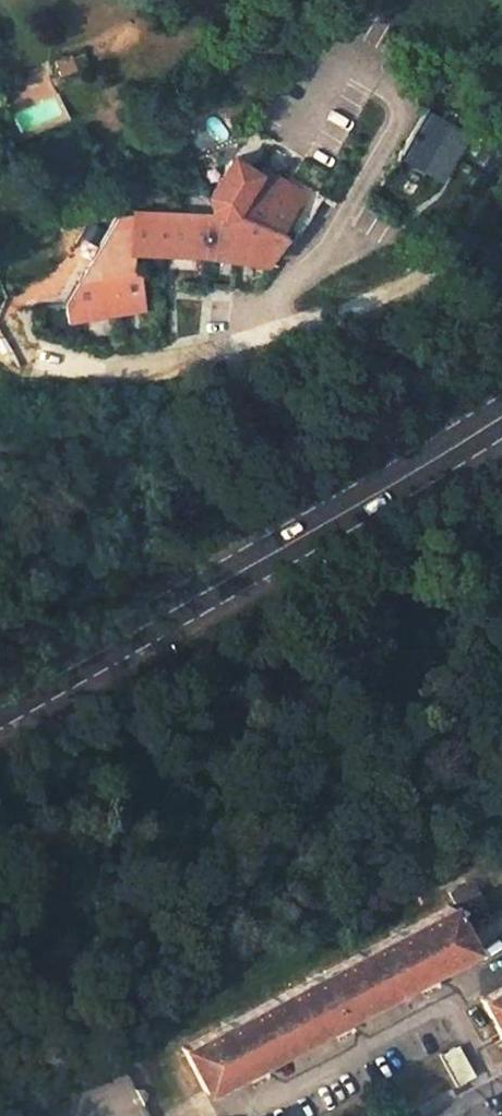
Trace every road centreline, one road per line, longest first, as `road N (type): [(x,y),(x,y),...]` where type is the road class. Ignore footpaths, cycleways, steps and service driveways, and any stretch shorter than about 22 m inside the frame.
road 1 (secondary): [(0,709),(501,417)]

